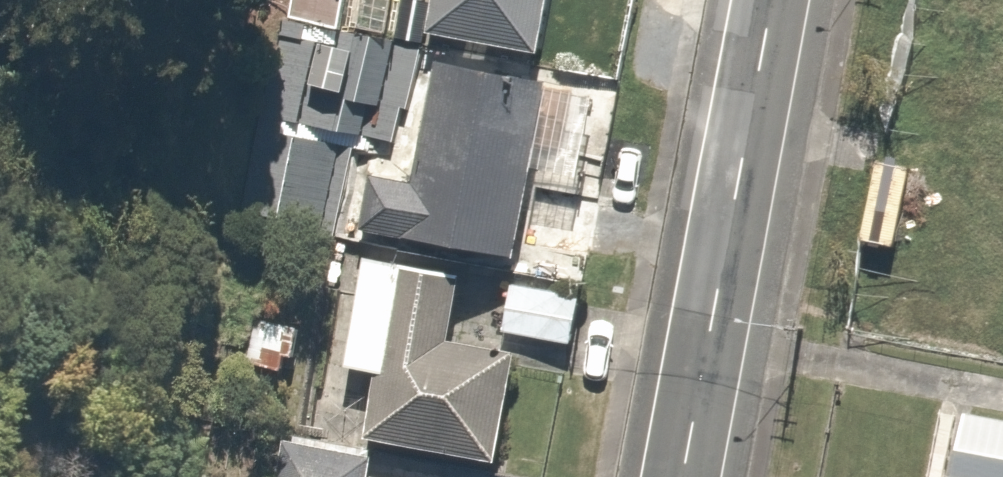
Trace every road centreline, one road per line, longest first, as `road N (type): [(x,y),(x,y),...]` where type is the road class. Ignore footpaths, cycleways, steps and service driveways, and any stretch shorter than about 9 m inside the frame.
road 1 (tertiary): [(758,0),(673,476)]

